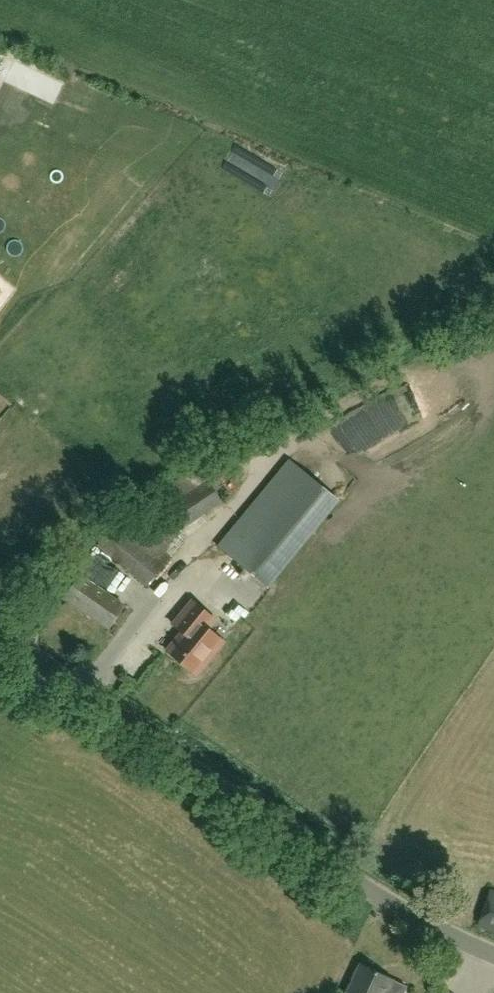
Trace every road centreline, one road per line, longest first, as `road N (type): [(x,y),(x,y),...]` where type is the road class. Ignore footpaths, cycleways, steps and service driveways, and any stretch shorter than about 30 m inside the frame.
road 1 (unclassified): [(0,629),(374,894),(493,954)]

